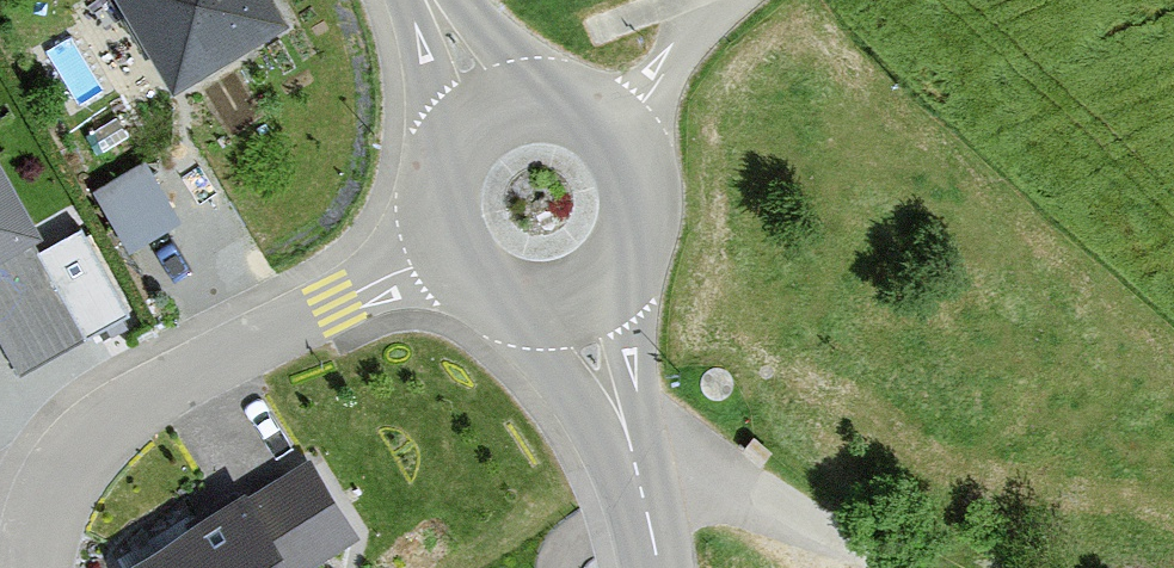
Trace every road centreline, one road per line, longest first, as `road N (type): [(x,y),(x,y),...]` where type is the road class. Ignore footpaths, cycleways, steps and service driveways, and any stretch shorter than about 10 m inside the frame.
road 1 (residential): [(434,252),(109,423),(70,462),(47,507),(45,567)]
road 2 (tertiary): [(563,303),(619,261),(639,194),(632,159),(587,105),(553,91),(482,100)]
road 3 (tertiary): [(659,567),(622,404),(563,303)]
road 4 (tertiary): [(482,100),(432,149),(421,183),(434,252)]
road 5 (track): [(614,129),(711,0)]
road 6 (tertiary): [(434,252),(457,281),(489,300),(526,308),(563,303)]

